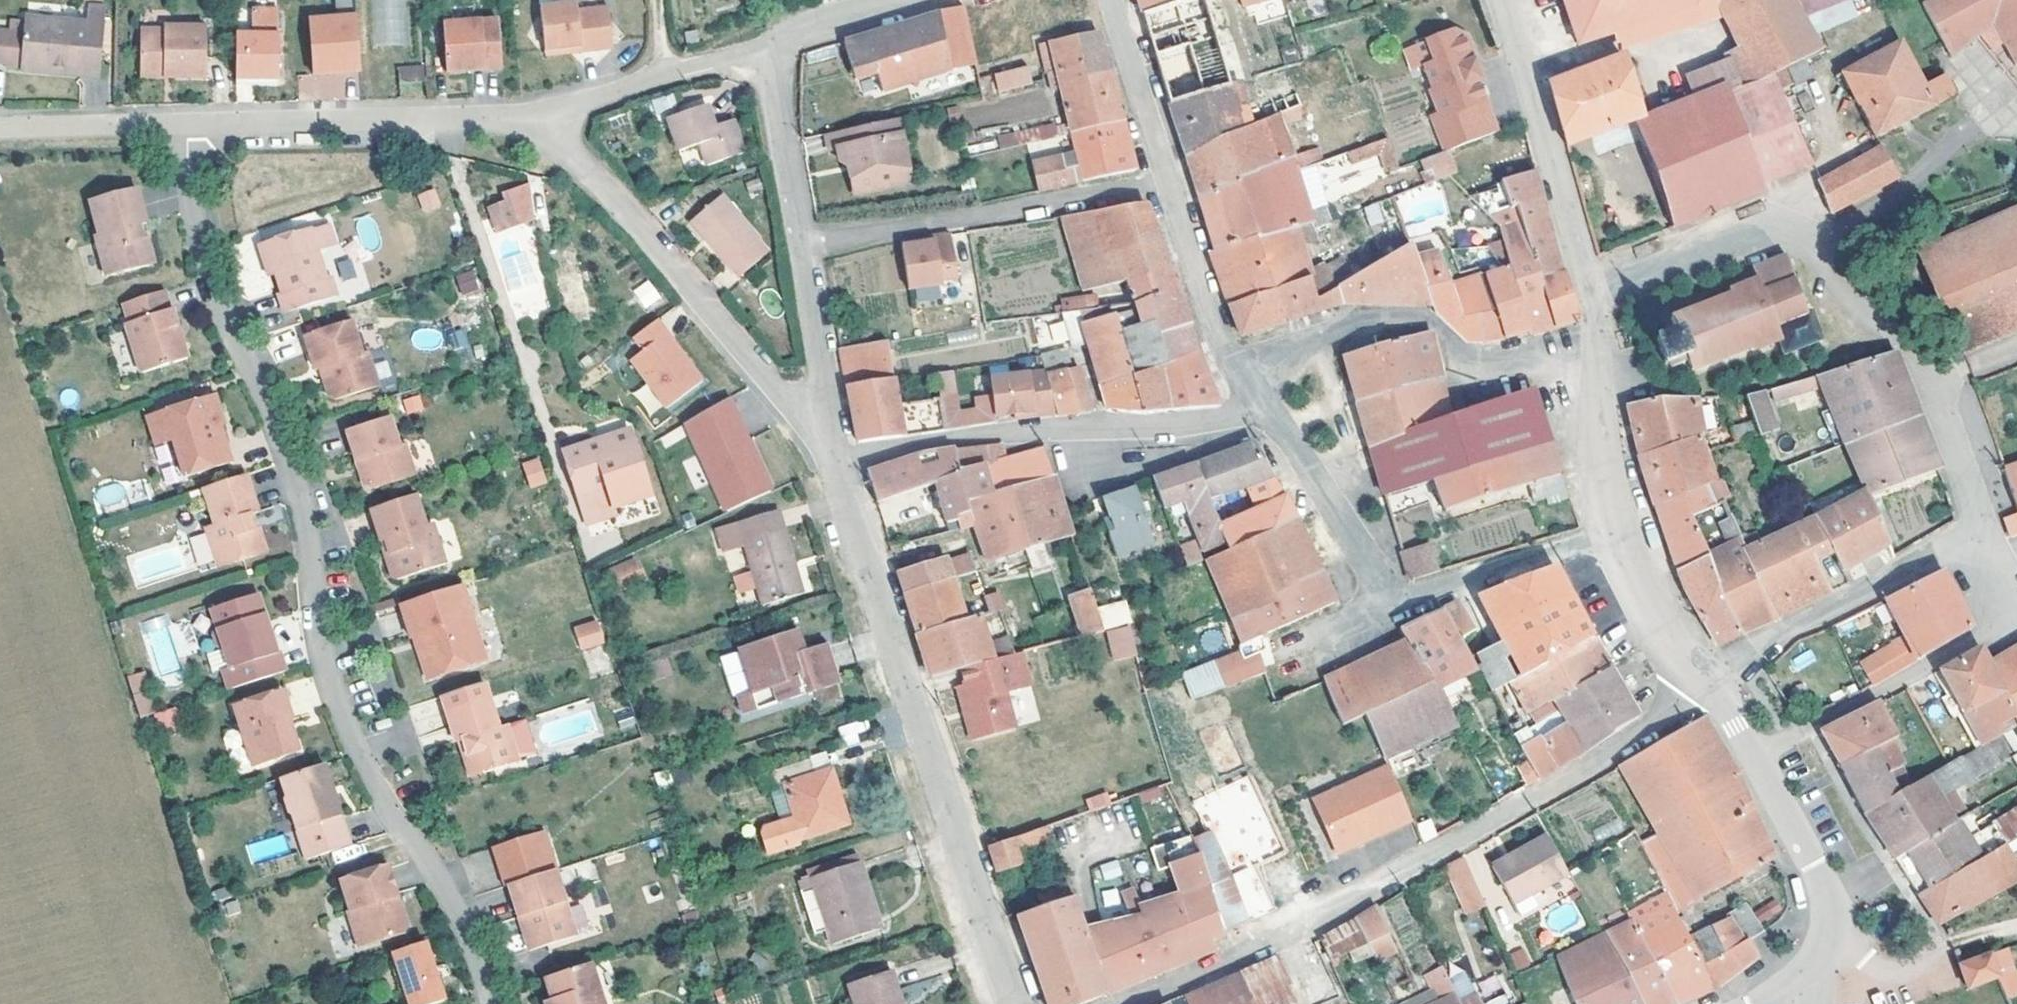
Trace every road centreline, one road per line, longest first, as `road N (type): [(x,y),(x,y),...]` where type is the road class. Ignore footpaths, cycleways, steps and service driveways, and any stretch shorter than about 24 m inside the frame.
road 1 (residential): [(489,1003),(449,900),(367,772),(335,700),(294,478),(215,303),(198,239),(188,126)]
road 2 (residential): [(1120,1003),(1281,933),(1642,733),(1680,692),(1705,684)]
road 3 (residential): [(1974,537),(1963,477),(1918,363),(1862,294),(1787,230),(1755,233),(1586,298)]
road 4 (residential): [(836,465),(1015,1003)]
road 5 (residential): [(836,465),(942,442),(1056,431),(1177,432),(1268,415)]
road 6 (residential): [(545,115),(785,400),(830,438)]
road 7 (residential): [(1235,366),(1414,320),(1430,323),(1465,364),(1488,368),(1592,353)]
road 8 (residential): [(1169,185),(801,248)]
road 9 (residential): [(1756,756),(1995,623),(2002,605),(1974,537)]
road 10 (residential): [(188,126),(545,115)]
road 11 (residential): [(1586,298),(1498,0)]
road 12 (residential): [(1705,684),(1784,633),(1974,537)]
road 13 (residential): [(1786,990),(1814,968),(1828,938),(1826,905),(1756,756)]
road 14 (residential): [(1621,535),(1396,605)]
road 15 (residential): [(545,115),(769,46)]
road 16 (residential): [(1396,605),(1268,415)]
road 17 (residential): [(769,46),(801,248)]
road 18 (residential): [(1169,185),(1113,0)]
road 19 (residential): [(1235,366),(1169,185)]
road 20 (residential): [(801,248),(830,438)]
road 21 (residential): [(0,129),(188,126)]
road 22 (residential): [(1621,535),(1592,353)]
road 23 (residential): [(935,0),(769,46)]
road 24 (residential): [(1705,684),(1658,617),(1621,535)]
road 25 (residential): [(1396,605),(1287,668)]

